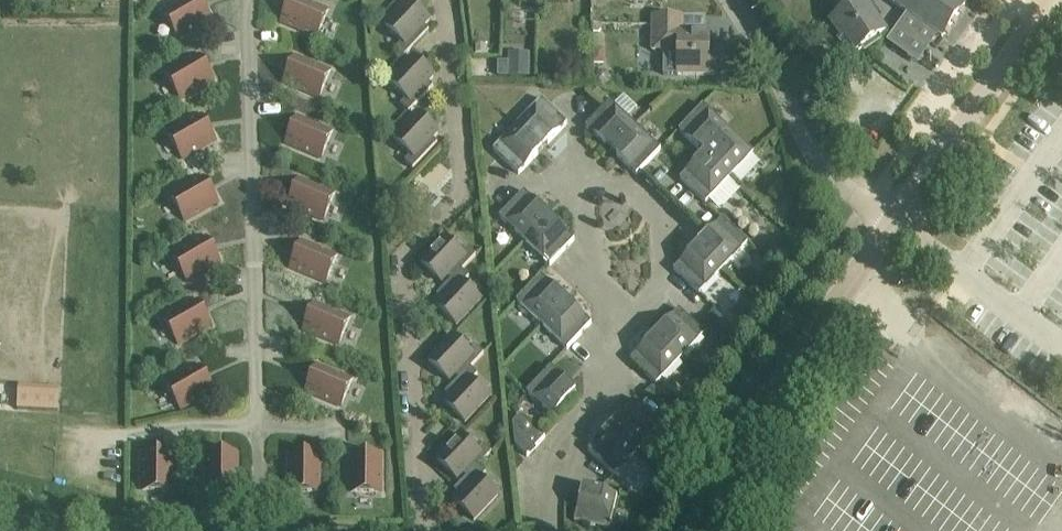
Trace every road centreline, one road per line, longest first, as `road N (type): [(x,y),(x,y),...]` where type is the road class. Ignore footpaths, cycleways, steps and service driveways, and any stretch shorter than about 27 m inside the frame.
road 1 (residential): [(423,530),(405,252),(465,193),(448,0)]
road 2 (residential): [(264,530),(253,0)]
road 3 (tertiary): [(691,530),(721,471),(899,224)]
road 4 (residential): [(899,224),(814,156),(731,0)]
road 5 (tertiary): [(899,224),(1036,33),(1050,0)]
road 6 (residential): [(608,338),(663,286),(675,237),(672,212),(623,178),(602,184),(590,198)]
road 7 (residential): [(1061,355),(899,224)]
road 8 (residential): [(555,530),(554,463),(608,338)]
road 9 (unclassified): [(169,530),(0,503)]
road 10 (residential): [(590,198),(608,338)]

